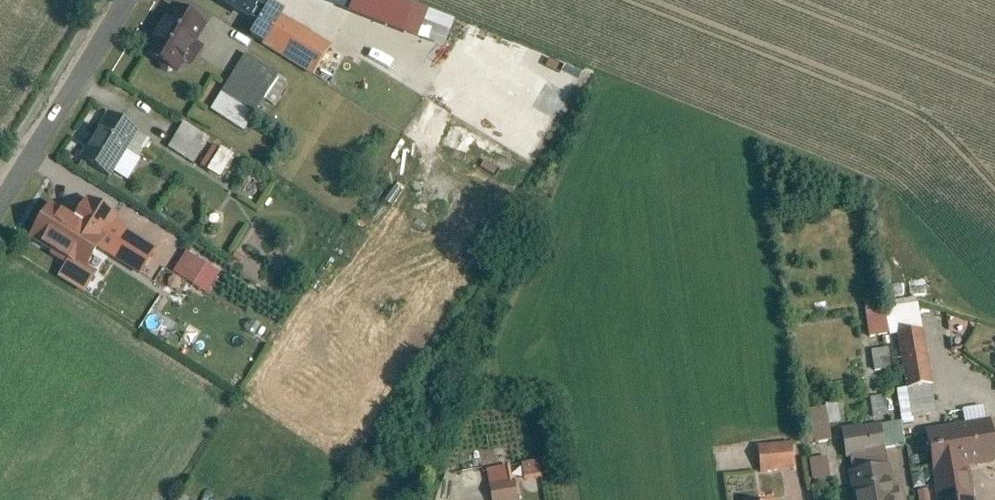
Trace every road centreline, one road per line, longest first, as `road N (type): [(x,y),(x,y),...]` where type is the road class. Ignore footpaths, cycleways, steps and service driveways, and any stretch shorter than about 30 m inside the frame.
road 1 (tertiary): [(0,213),(131,0)]

